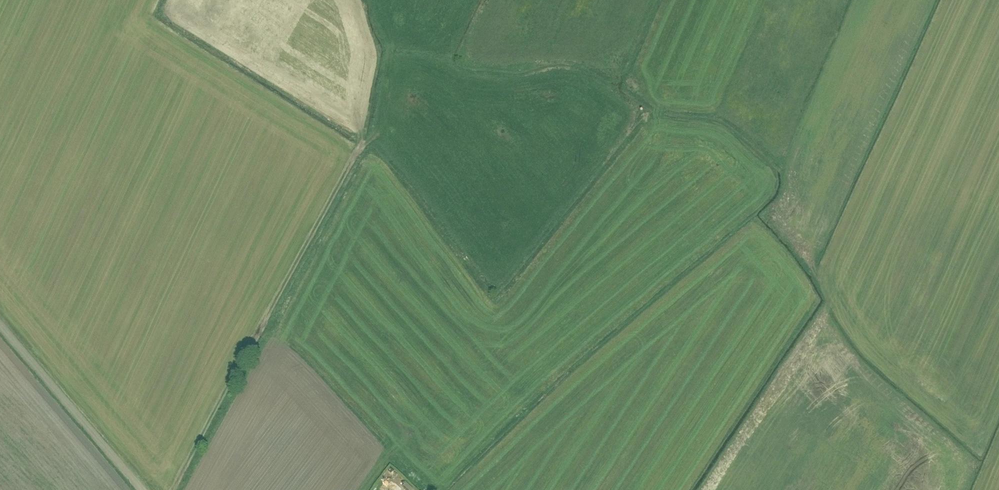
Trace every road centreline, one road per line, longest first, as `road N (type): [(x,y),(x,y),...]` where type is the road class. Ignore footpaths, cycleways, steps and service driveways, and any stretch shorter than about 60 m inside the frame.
road 1 (unclassified): [(140,489),(0,328)]
road 2 (track): [(174,489),(269,321)]

